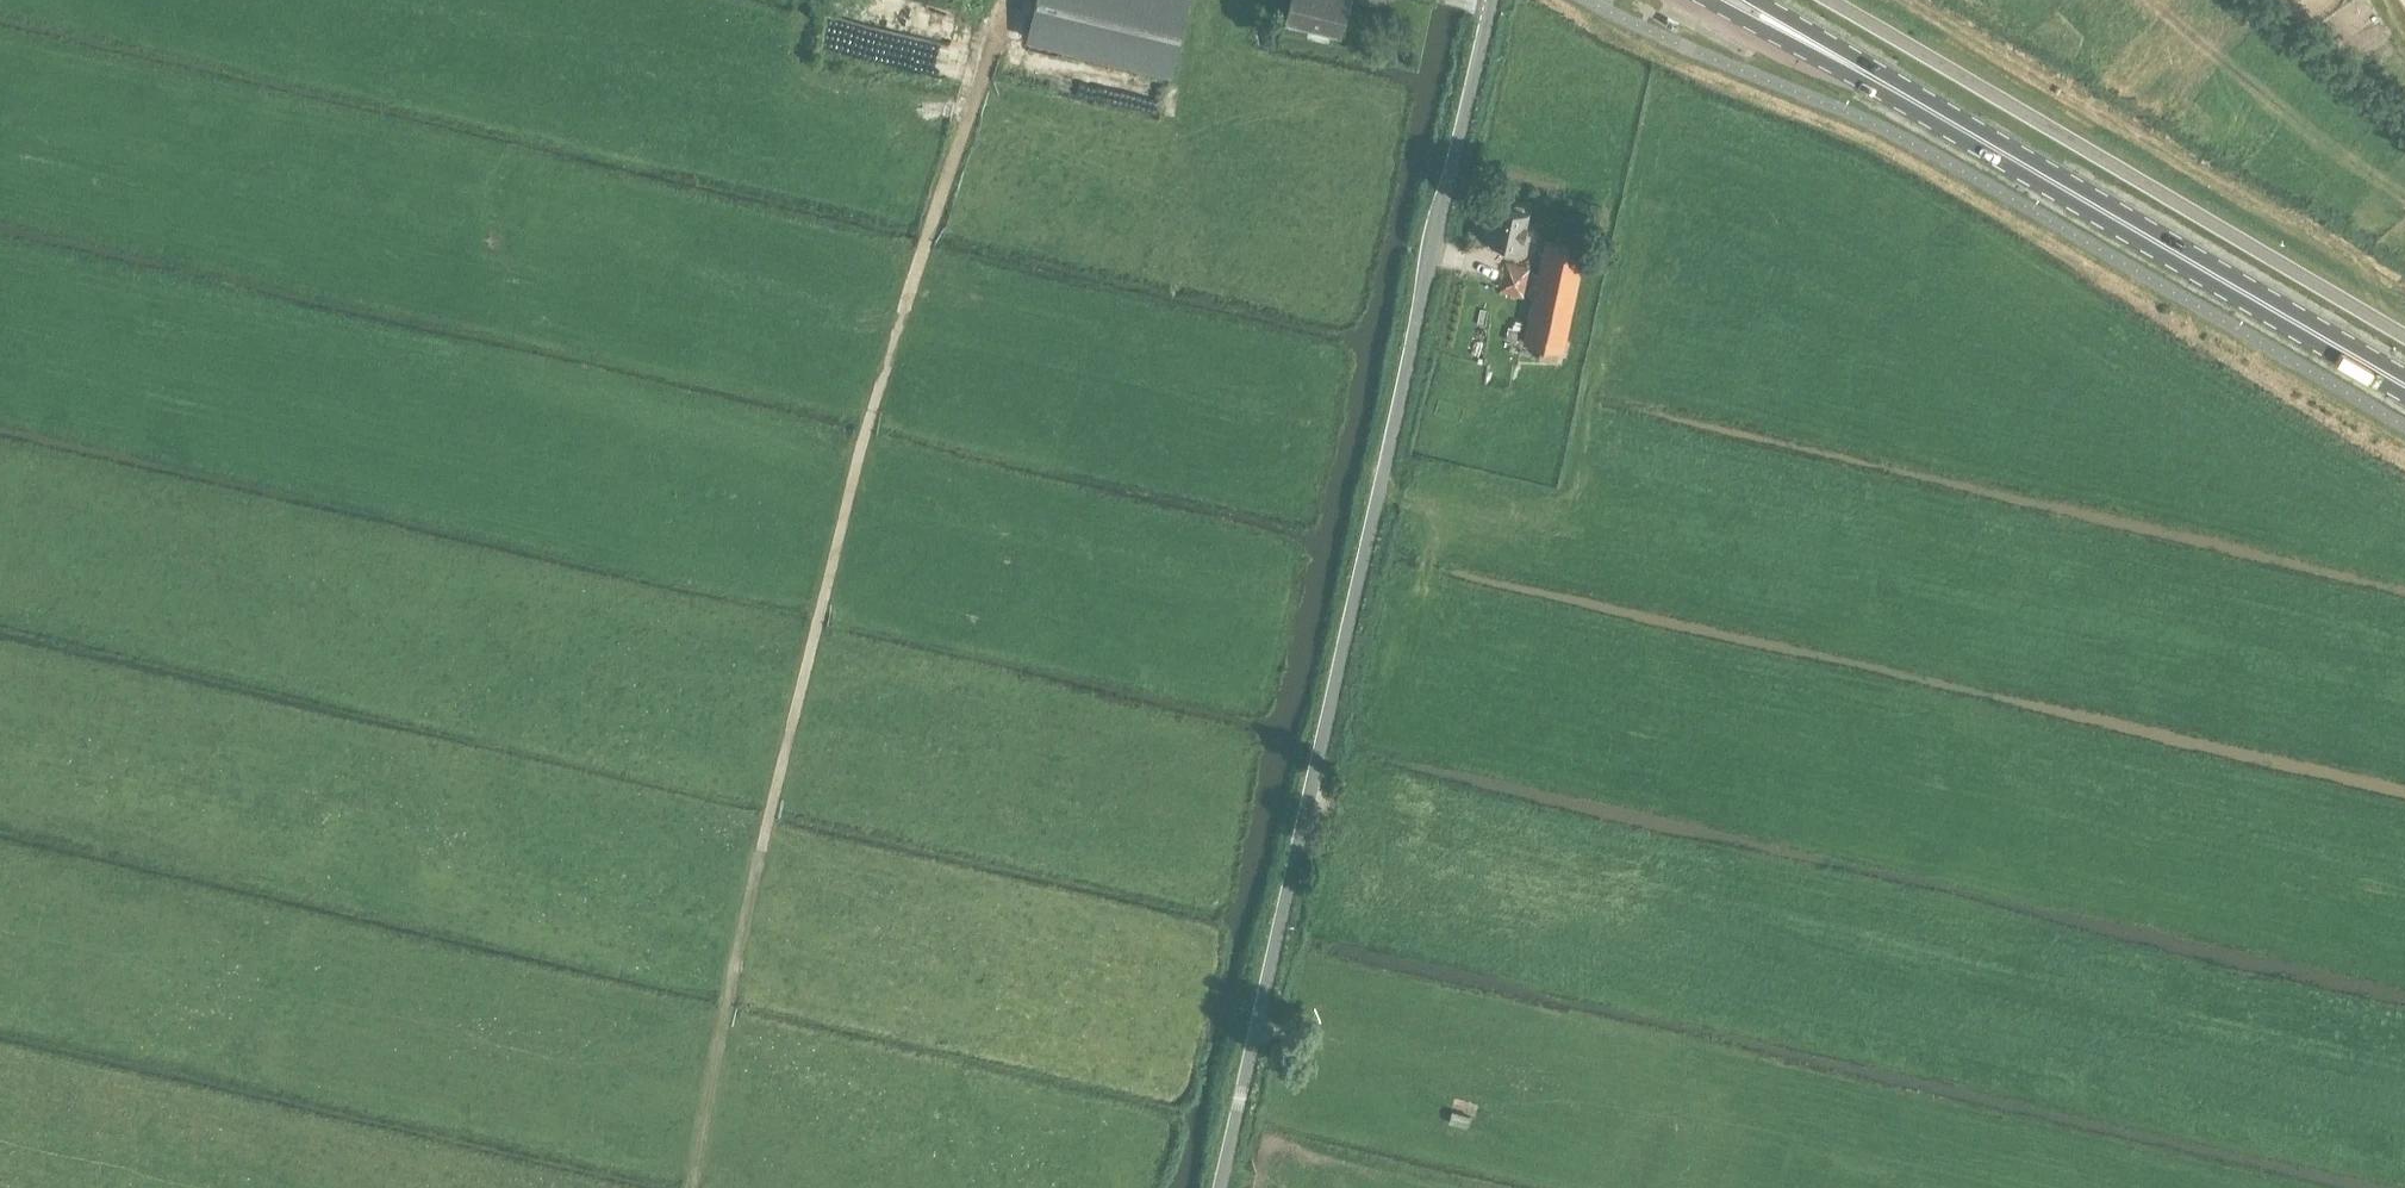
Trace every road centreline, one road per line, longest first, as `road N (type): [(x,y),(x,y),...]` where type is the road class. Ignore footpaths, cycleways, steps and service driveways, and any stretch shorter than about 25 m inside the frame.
road 1 (track): [(694,1187),(762,847),(858,457),(1006,0)]
road 2 (unclassified): [(1223,1187),(1496,0)]
road 3 (primary): [(2404,385),(1733,0)]

